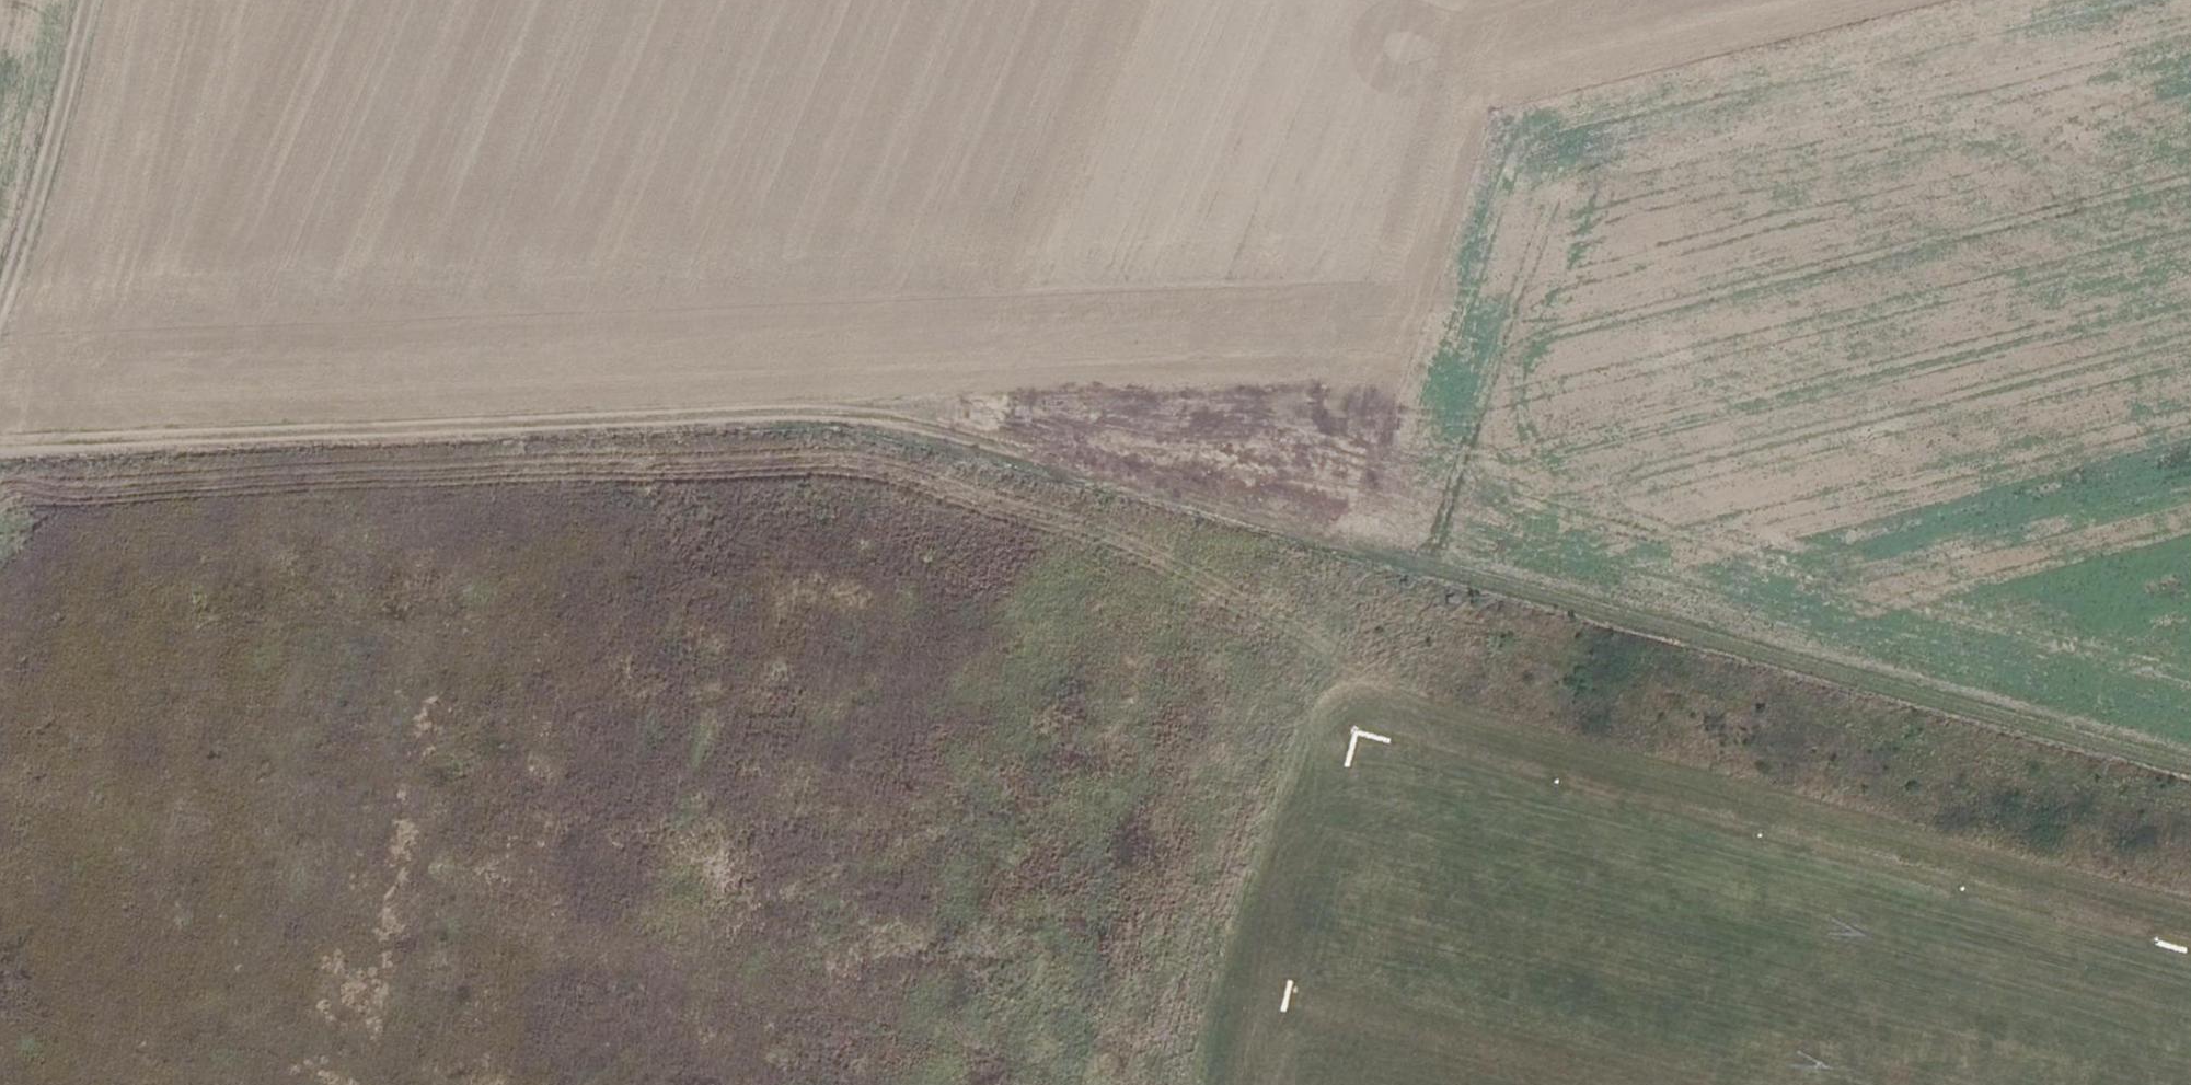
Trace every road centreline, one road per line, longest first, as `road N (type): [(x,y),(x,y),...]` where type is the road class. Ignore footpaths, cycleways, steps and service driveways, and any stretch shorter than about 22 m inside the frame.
road 1 (track): [(87,0),(0,312)]

